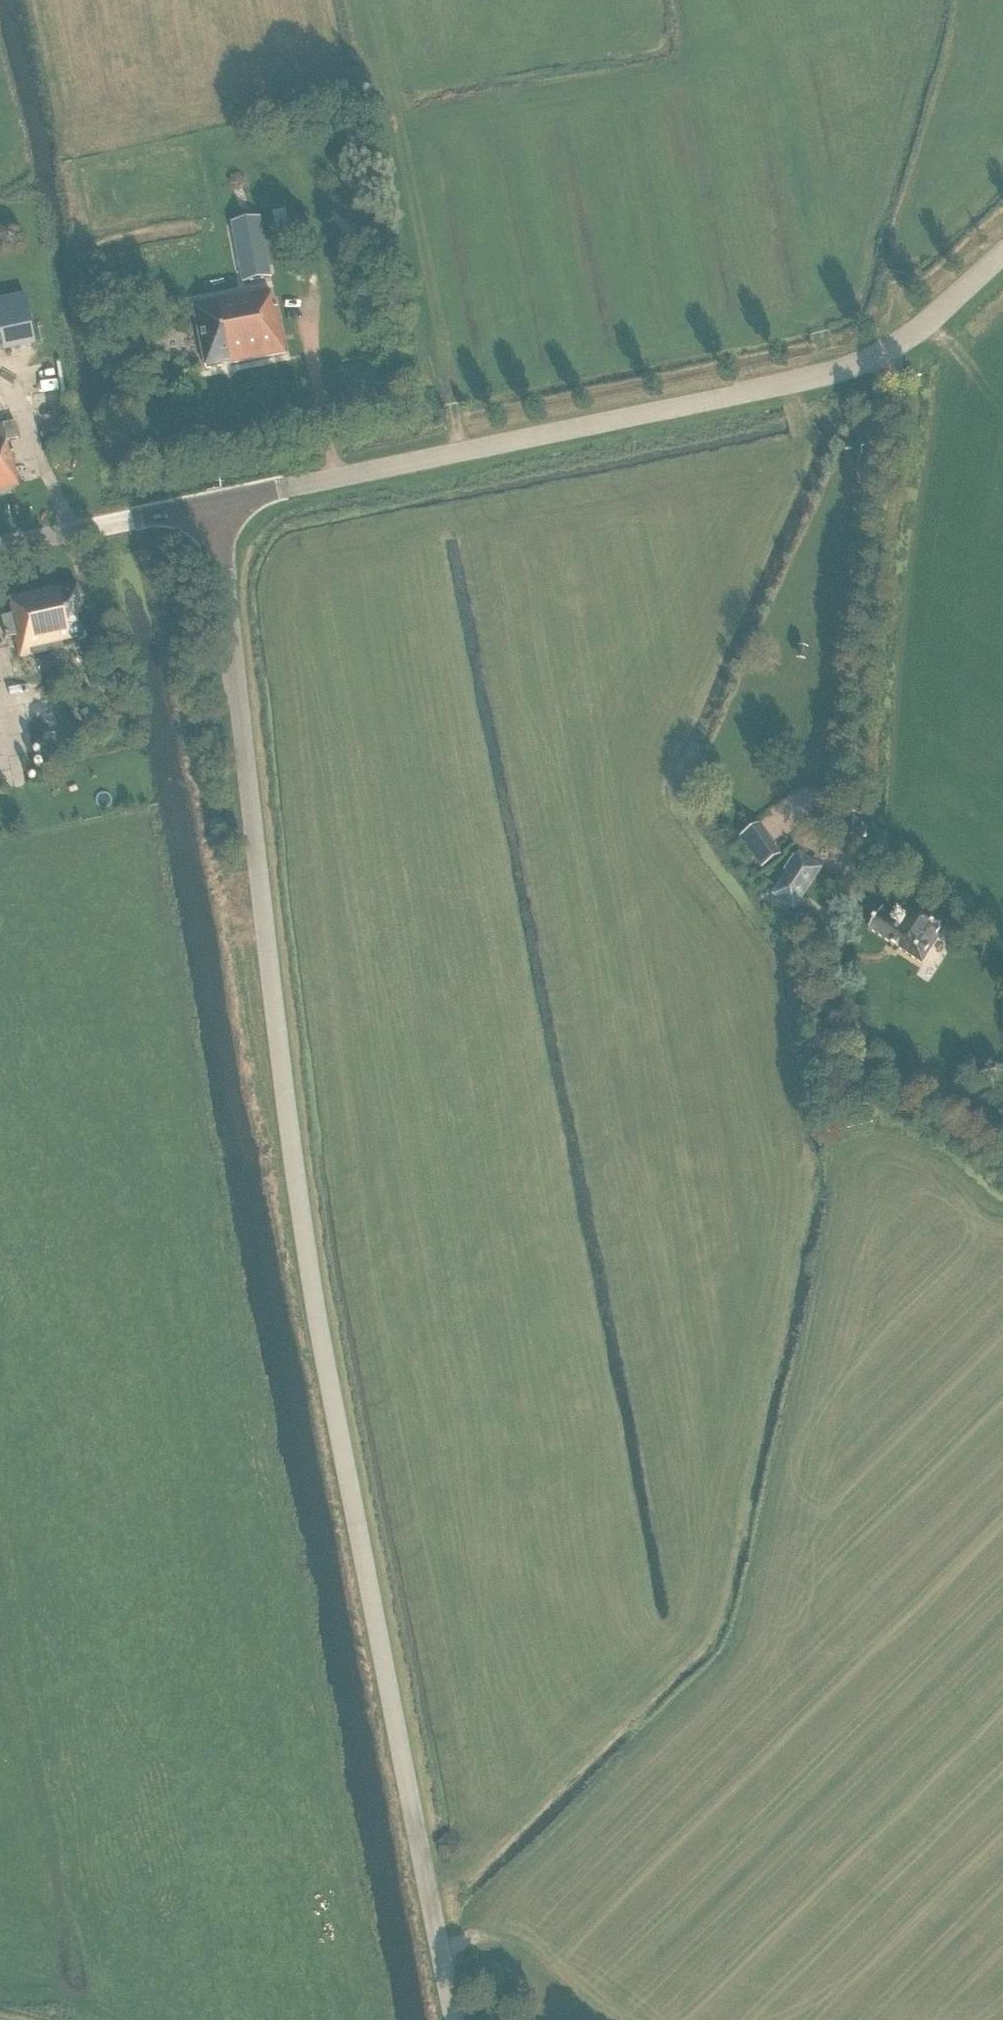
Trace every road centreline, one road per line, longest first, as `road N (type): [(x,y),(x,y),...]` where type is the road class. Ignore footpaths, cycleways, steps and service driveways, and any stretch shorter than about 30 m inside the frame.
road 1 (tertiary): [(455,2019),(319,1322),(216,503)]
road 2 (tertiary): [(216,503),(842,369),(908,336),(1002,254)]
road 3 (tertiary): [(0,546),(216,503)]

